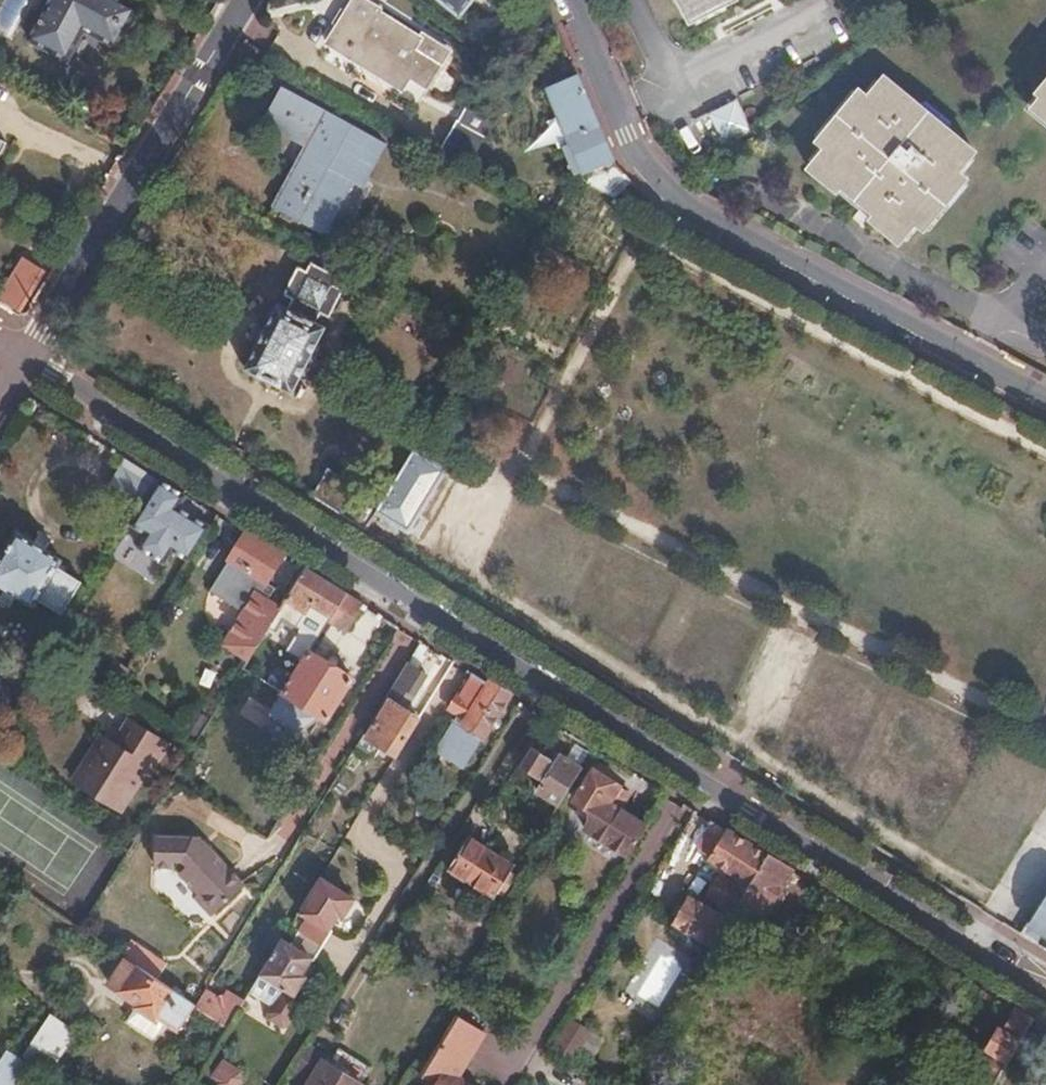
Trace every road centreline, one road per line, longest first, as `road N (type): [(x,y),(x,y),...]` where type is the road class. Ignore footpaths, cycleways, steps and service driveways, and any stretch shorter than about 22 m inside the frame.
road 1 (residential): [(1045,986),(30,355)]
road 2 (residential): [(565,0),(635,155),(684,206),(1045,398)]
road 3 (secondary): [(30,355),(246,0)]

